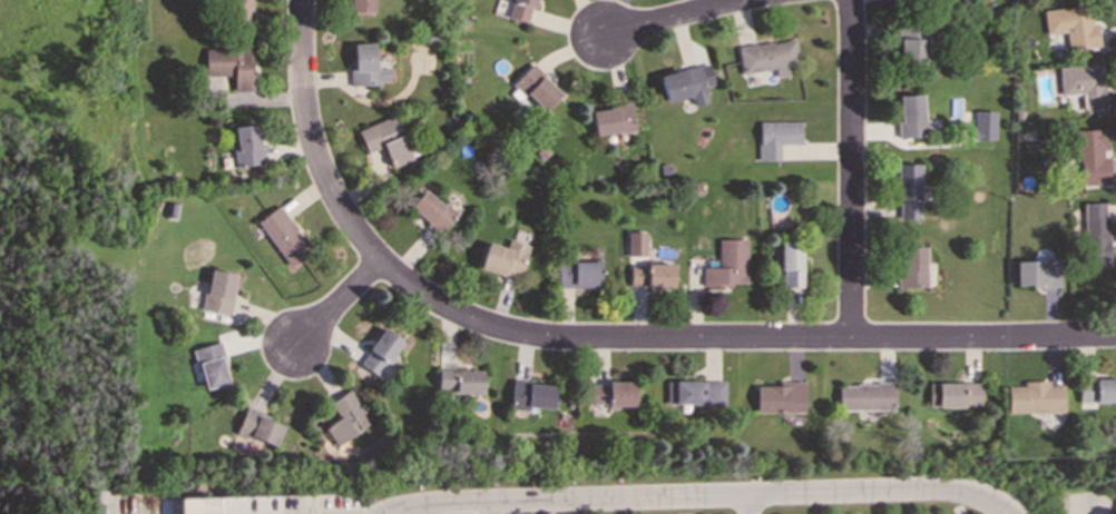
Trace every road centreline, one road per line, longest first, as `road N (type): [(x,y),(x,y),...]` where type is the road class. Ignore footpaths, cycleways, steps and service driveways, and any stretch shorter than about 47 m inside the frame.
road 1 (residential): [(302,0),(306,116),(336,201),(381,260),(470,318),(555,337),(1115,335)]
road 2 (residential): [(850,0),(852,337)]
road 3 (residential): [(601,38),(751,0)]
road 4 (residential): [(381,260),(295,347)]

